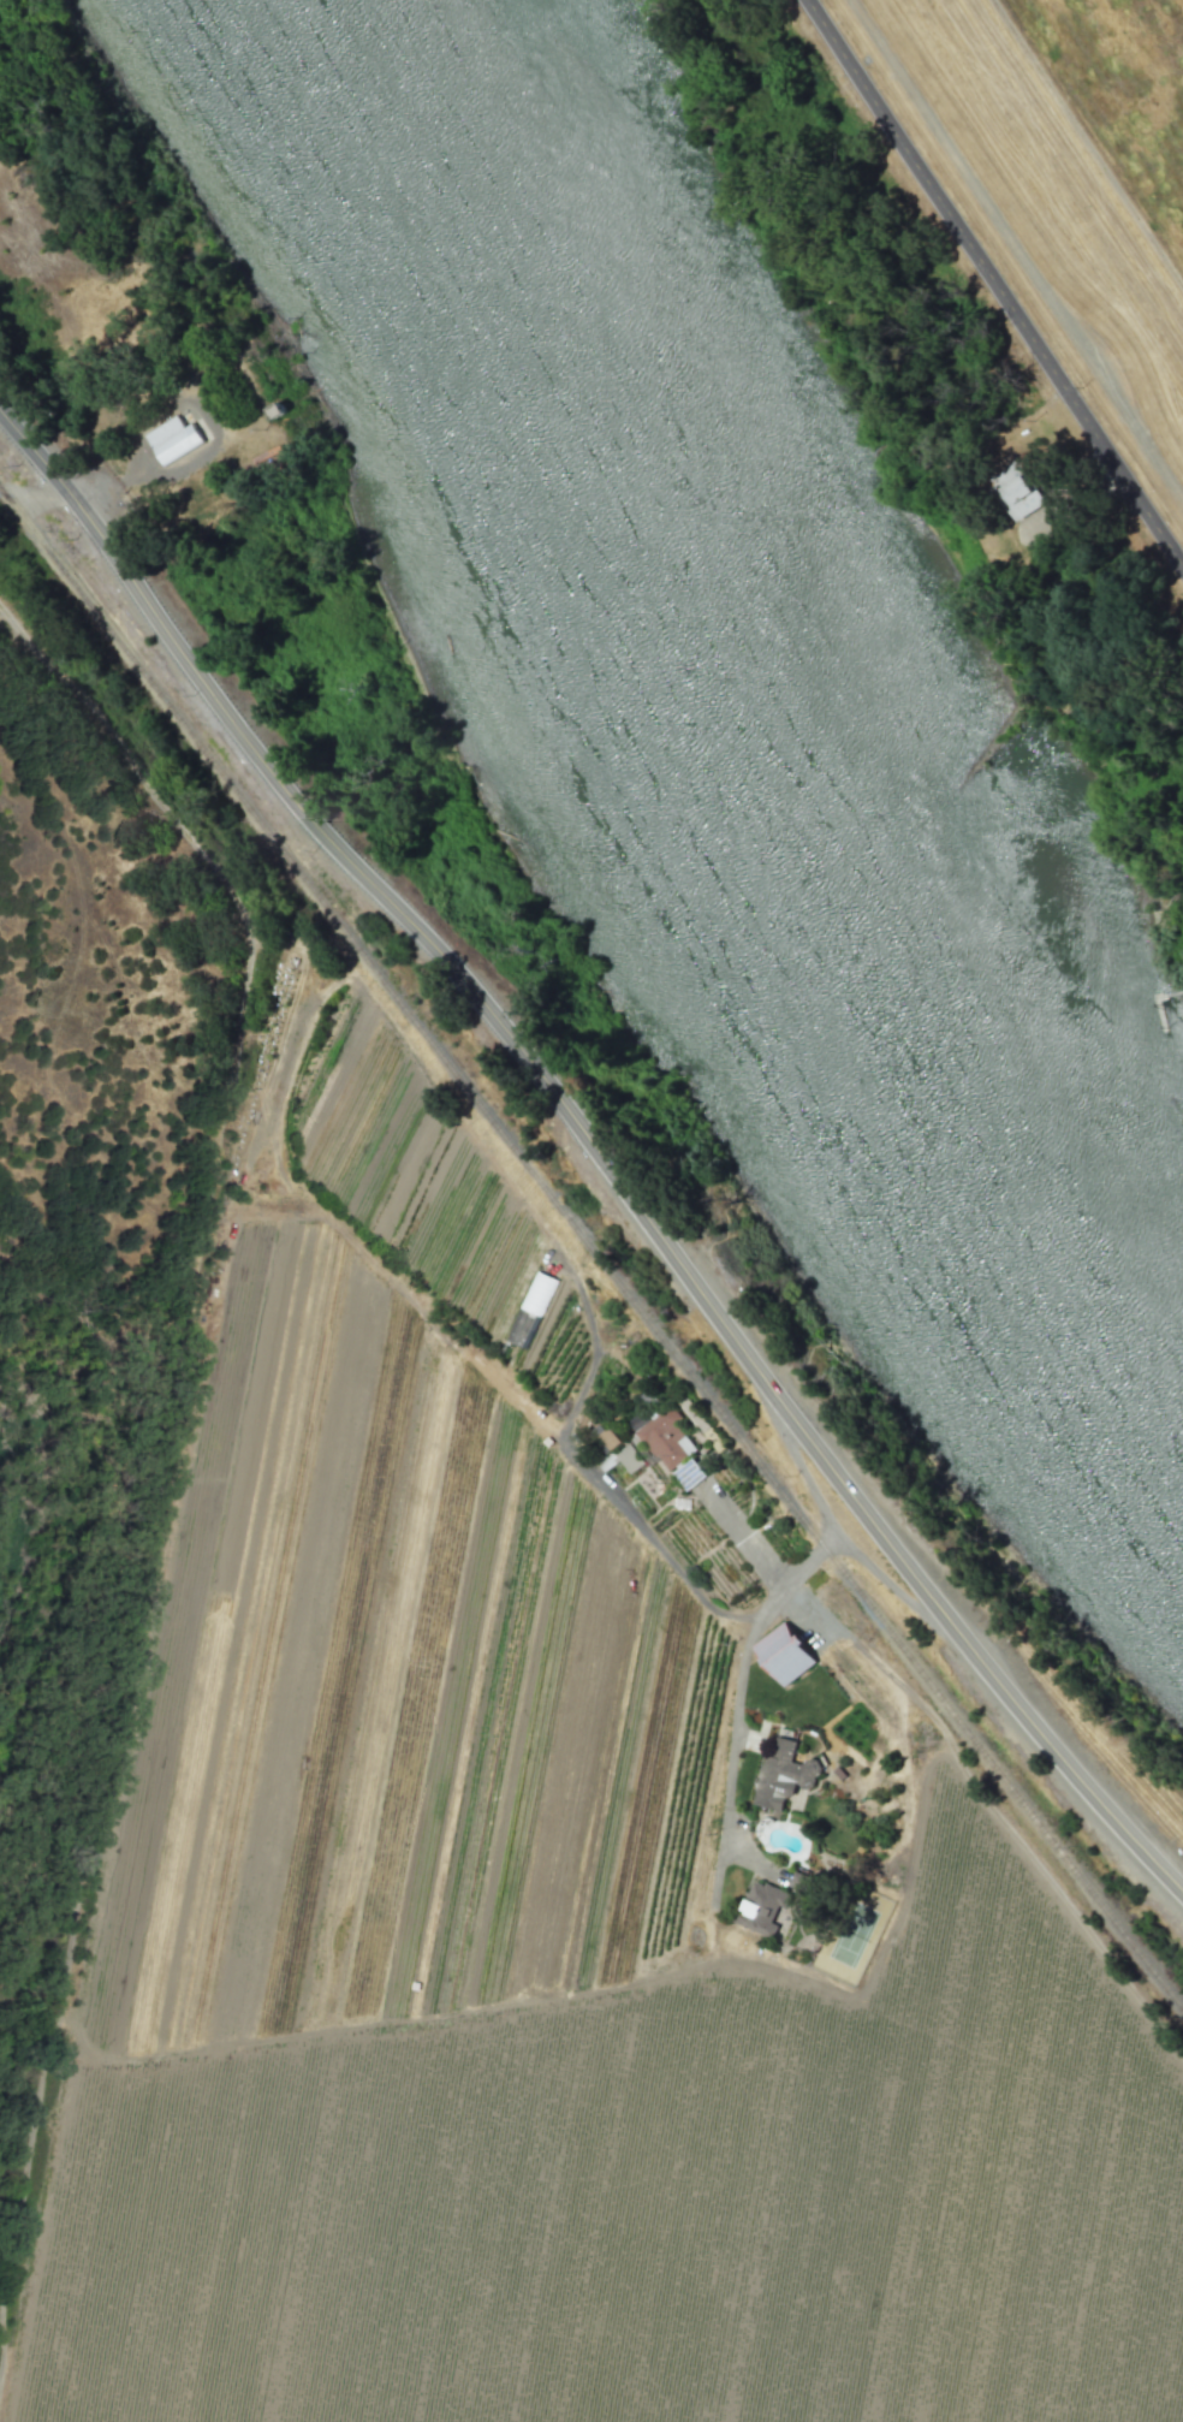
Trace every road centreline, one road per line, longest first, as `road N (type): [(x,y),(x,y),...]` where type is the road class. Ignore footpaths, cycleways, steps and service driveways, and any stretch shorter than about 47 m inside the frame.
road 1 (track): [(0,595),(215,863),(246,921),(254,969),(4,2303),(0,2385)]
road 2 (secondary): [(1182,1892),(1041,1740),(510,1040),(224,716),(135,582),(0,418)]
road 3 (secondary): [(1182,563),(810,0)]
road 4 (residential): [(766,1382),(828,1527),(824,1554),(786,1584),(694,1490)]
road 5 (residential): [(786,1584),(743,1658),(725,1833),(732,1852),(775,1875)]

